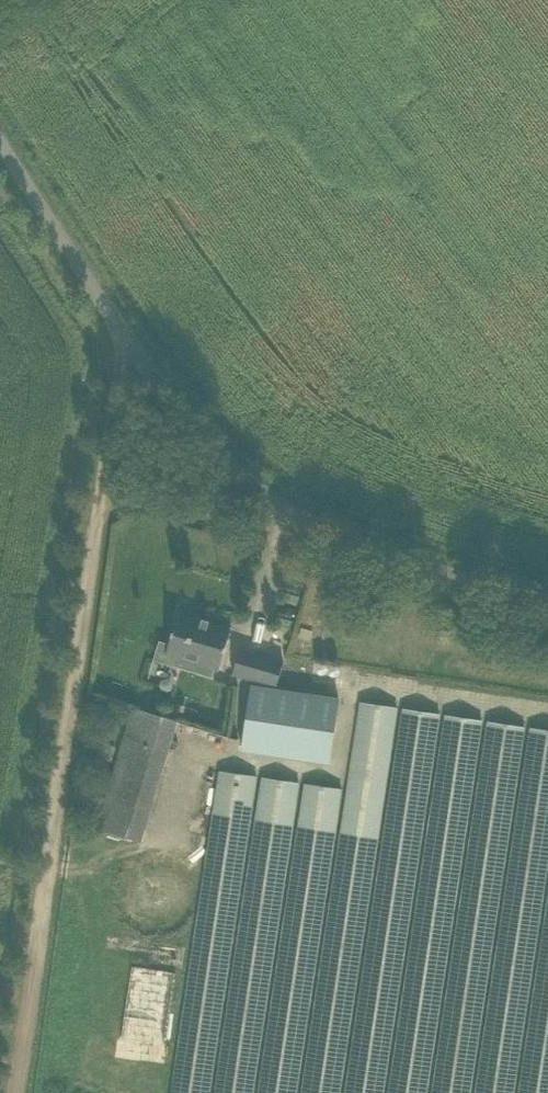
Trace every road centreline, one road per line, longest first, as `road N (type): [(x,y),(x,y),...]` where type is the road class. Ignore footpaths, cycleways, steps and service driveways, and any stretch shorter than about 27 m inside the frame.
road 1 (track): [(12,1092),(126,340)]
road 2 (unclassified): [(547,603),(365,551),(261,495),(192,427),(126,340),(0,144)]
road 3 (track): [(97,507),(154,491),(261,495)]

